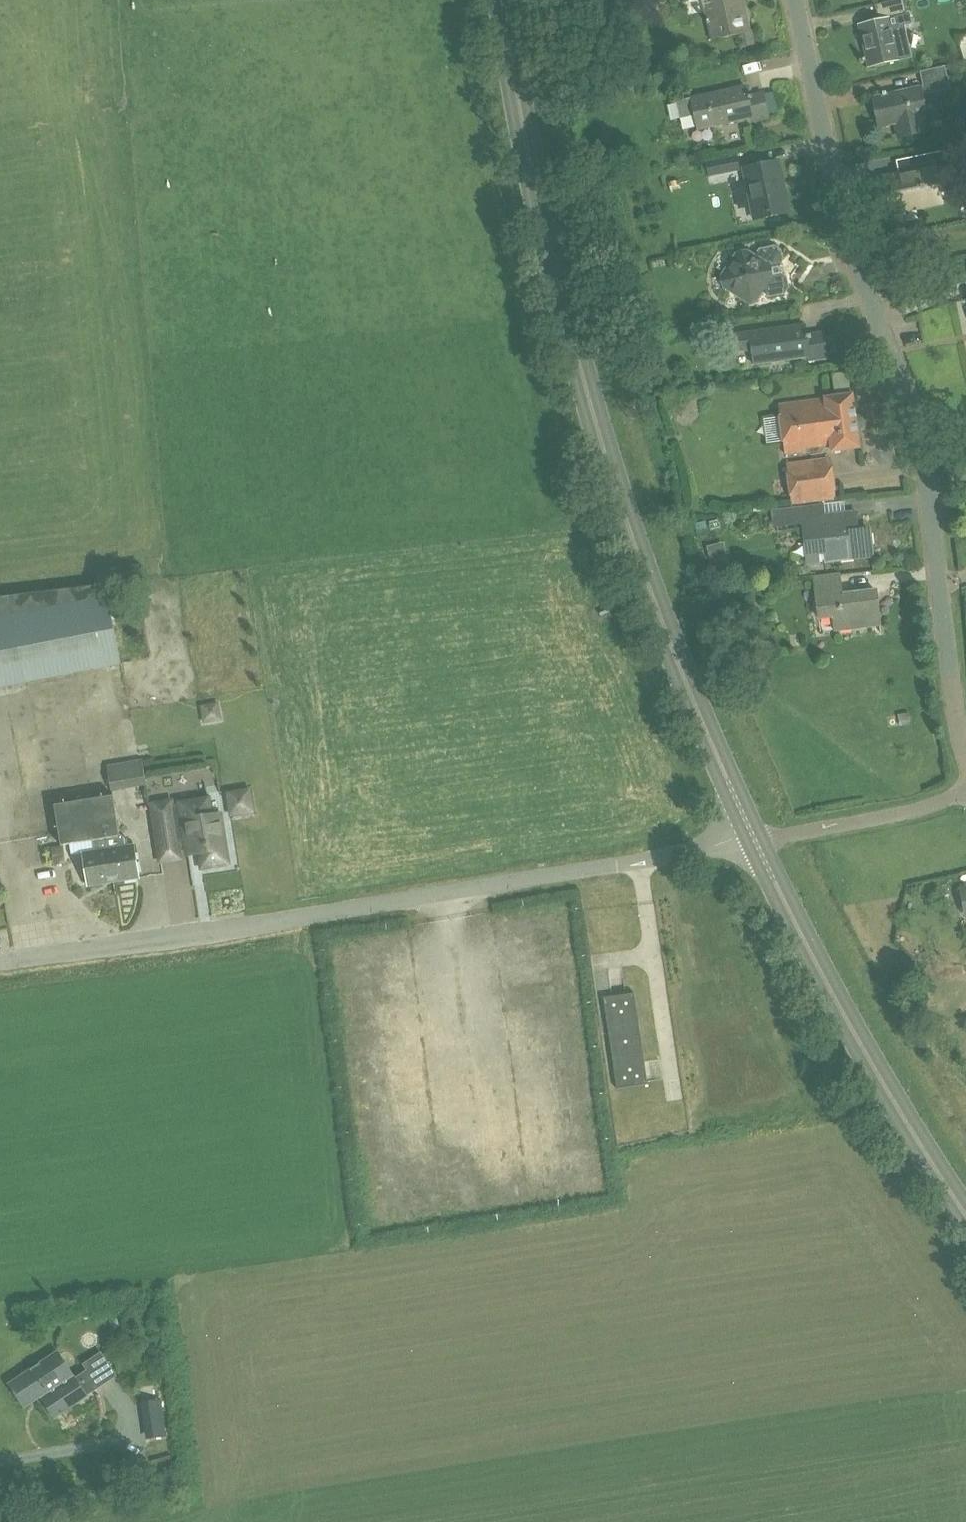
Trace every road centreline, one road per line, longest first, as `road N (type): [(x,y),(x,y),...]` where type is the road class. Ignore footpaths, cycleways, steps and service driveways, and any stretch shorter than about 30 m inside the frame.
road 1 (primary): [(754,839),(689,697),(610,485),(581,387),(503,0)]
road 2 (unclassified): [(0,961),(754,839)]
road 3 (residential): [(965,742),(927,472),(833,184),(796,0)]
road 4 (primary): [(965,1211),(881,1079),(754,839)]
road 5 (unclassified): [(754,839),(893,815),(965,791)]

